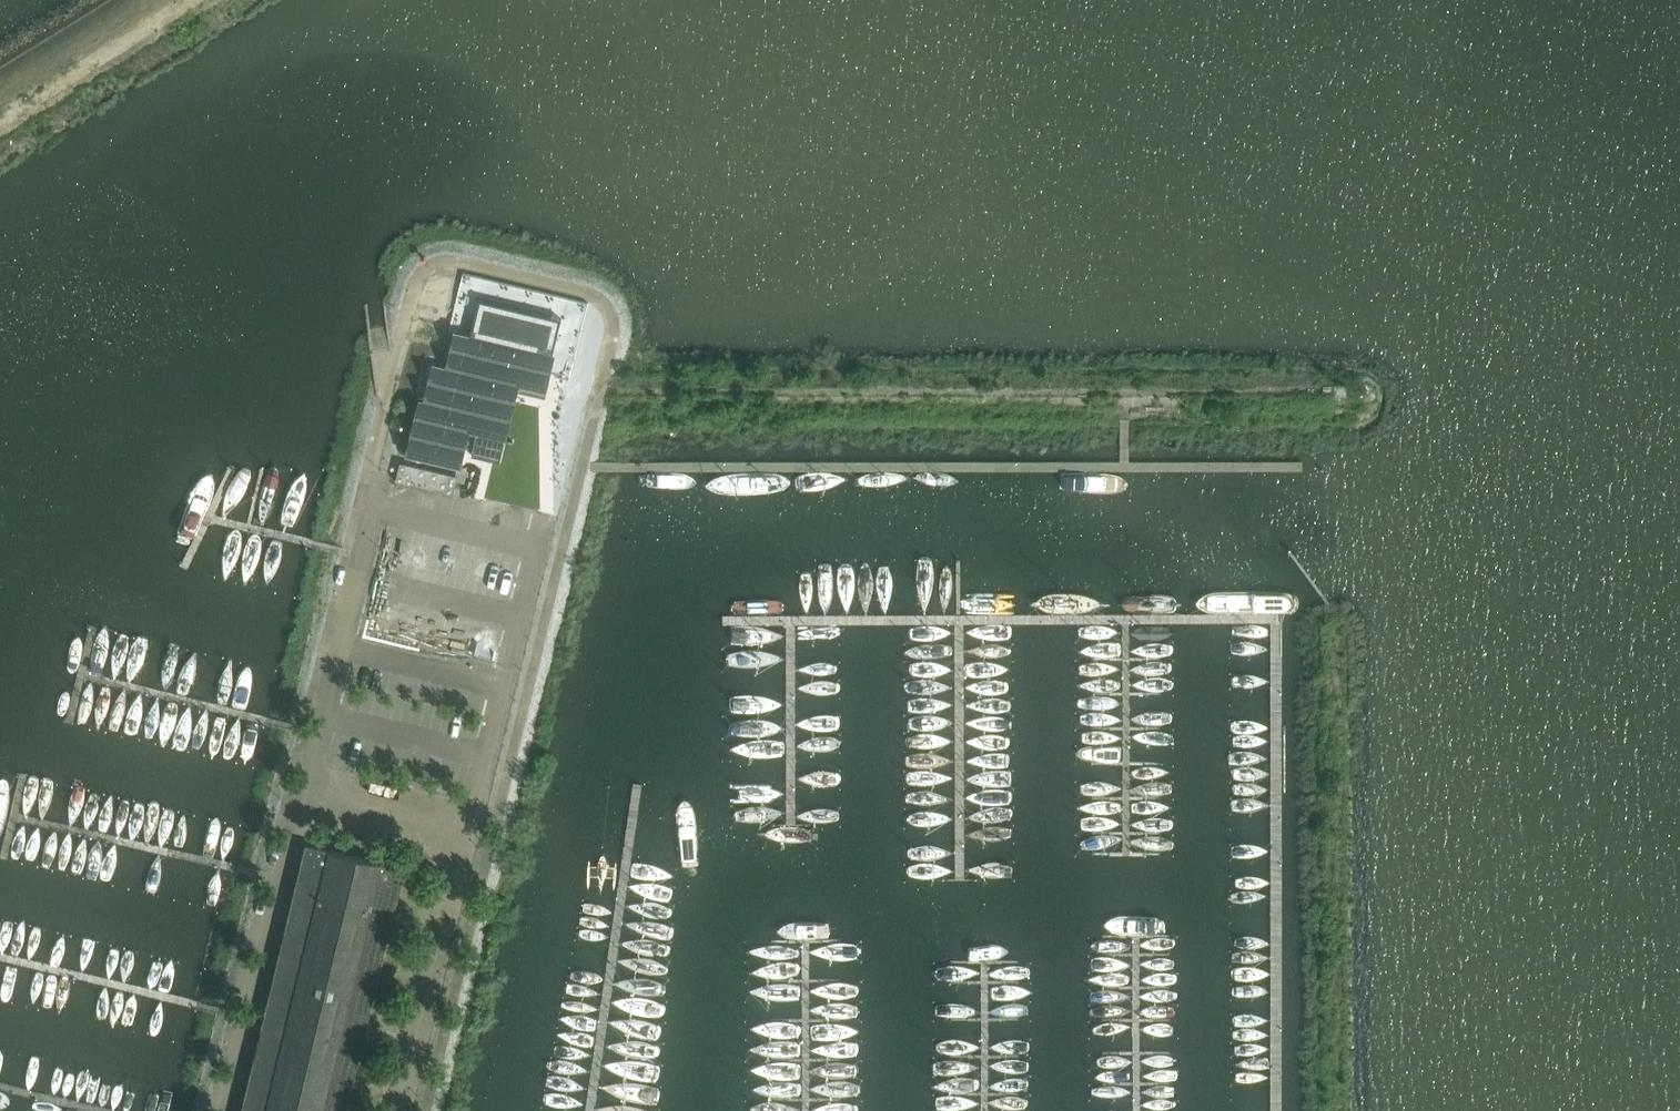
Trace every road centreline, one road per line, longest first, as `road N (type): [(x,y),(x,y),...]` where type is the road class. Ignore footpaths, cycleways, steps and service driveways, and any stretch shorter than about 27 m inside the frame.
road 1 (unclassified): [(215,1110),(302,788)]
road 2 (unclassified): [(390,1110),(471,829)]
road 3 (unclassified): [(372,510),(302,788)]

